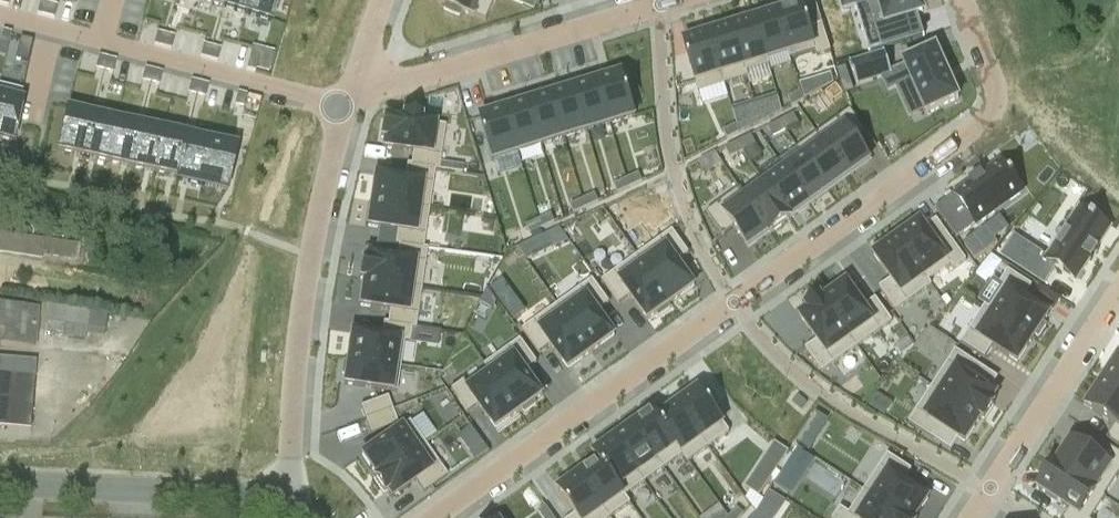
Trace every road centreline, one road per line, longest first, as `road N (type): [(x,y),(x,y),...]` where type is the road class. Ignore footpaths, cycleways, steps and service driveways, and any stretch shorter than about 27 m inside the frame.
road 1 (residential): [(965,0),(995,92),(982,126),(437,517)]
road 2 (residential): [(289,505),(312,234),(345,110)]
road 3 (residential): [(0,15),(345,110)]
road 4 (residential): [(354,83),(397,81),(663,0)]
road 5 (unclassified): [(0,483),(246,494),(289,505)]
road 6 (residential): [(972,517),(1118,289)]

